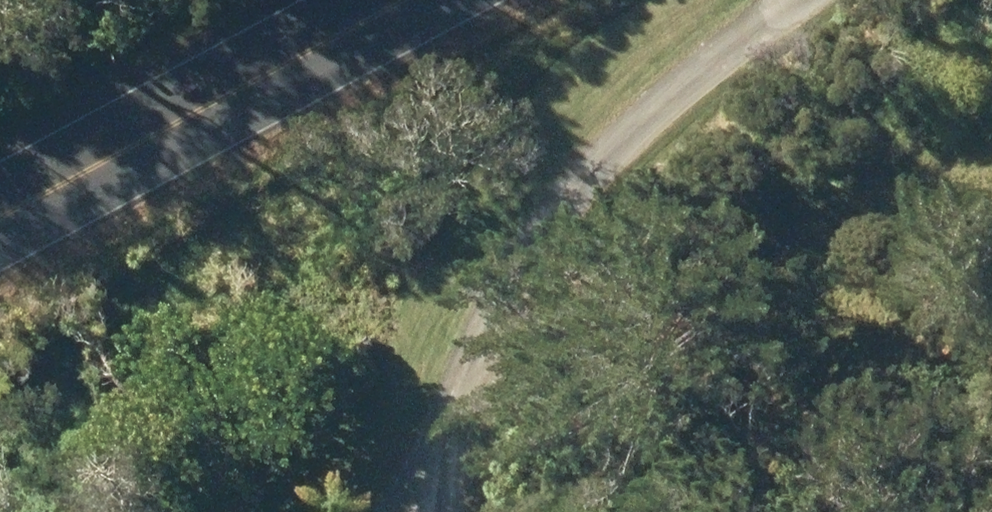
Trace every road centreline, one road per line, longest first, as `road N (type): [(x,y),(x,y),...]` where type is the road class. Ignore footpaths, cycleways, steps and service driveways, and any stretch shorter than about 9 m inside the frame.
road 1 (track): [(820,0),(453,302),(240,511)]
road 2 (track): [(664,511),(677,476),(908,177),(892,0)]
road 3 (primary): [(0,229),(447,0)]

